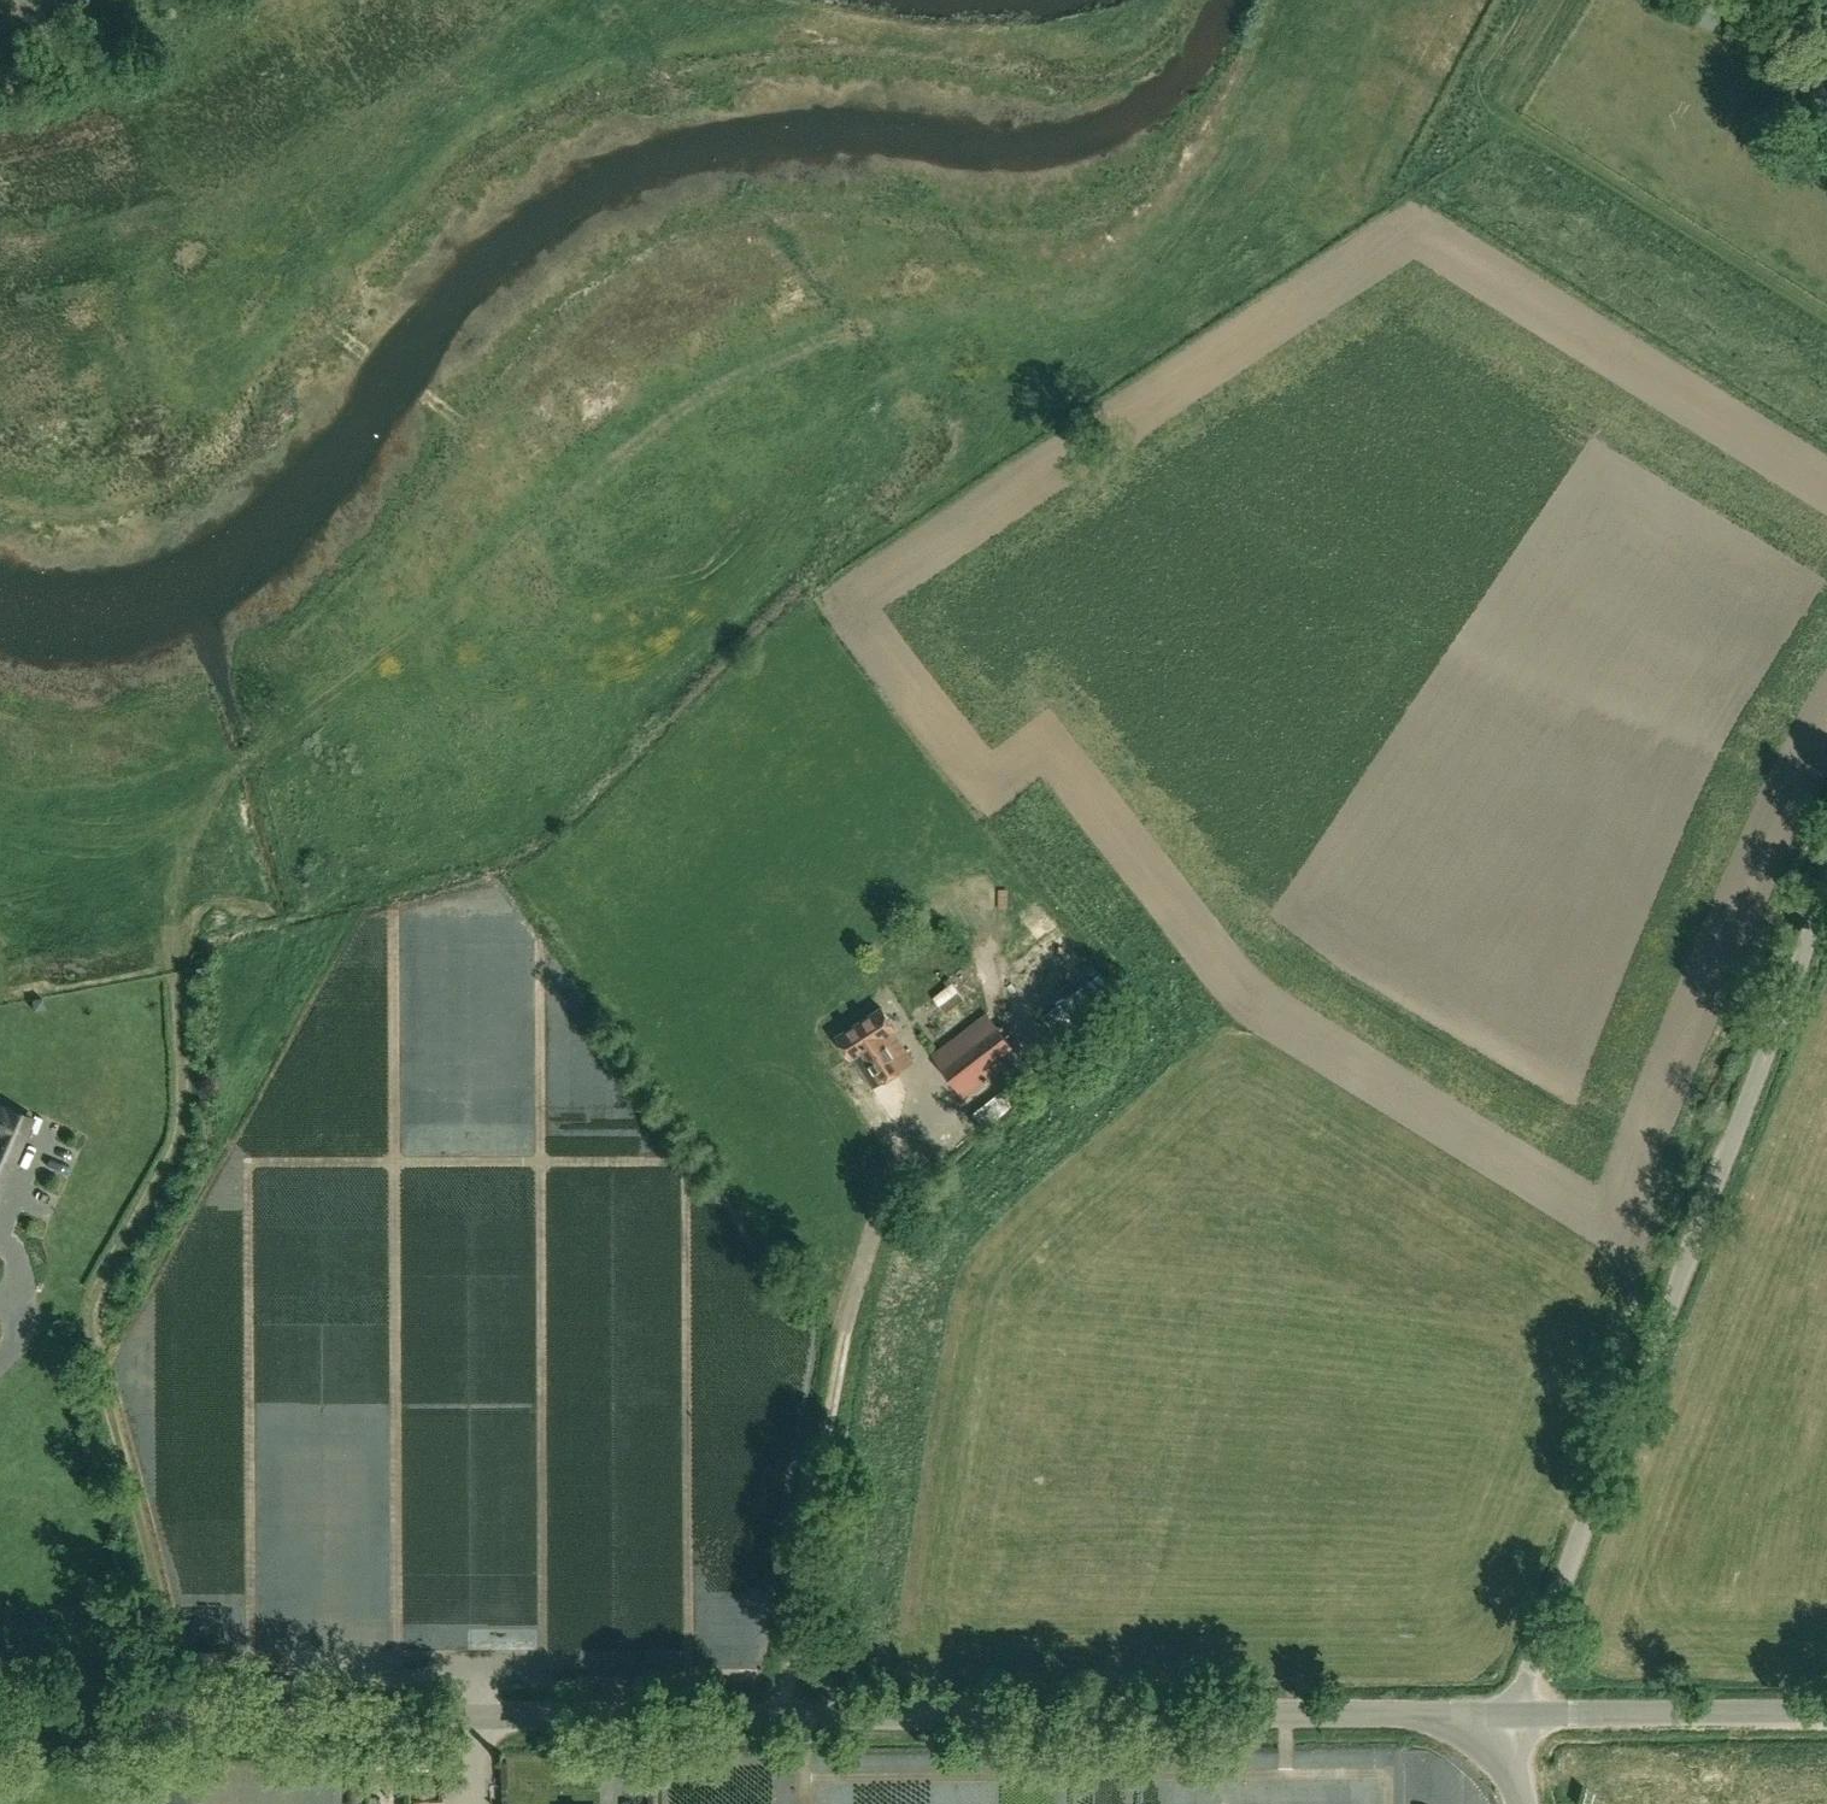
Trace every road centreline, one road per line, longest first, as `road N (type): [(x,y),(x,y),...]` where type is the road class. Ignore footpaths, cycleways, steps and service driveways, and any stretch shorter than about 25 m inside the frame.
road 1 (unclassified): [(1528,1713),(0,1716)]
road 2 (unclassified): [(1528,1713),(1526,1686),(1826,901)]
road 3 (track): [(1826,316),(1514,121)]
road 4 (unclassified): [(1826,1713),(1528,1713)]

